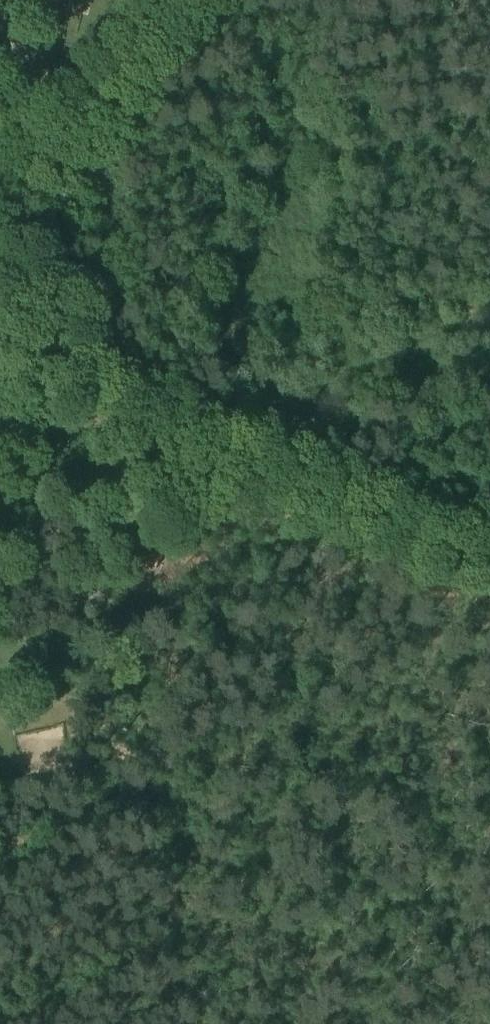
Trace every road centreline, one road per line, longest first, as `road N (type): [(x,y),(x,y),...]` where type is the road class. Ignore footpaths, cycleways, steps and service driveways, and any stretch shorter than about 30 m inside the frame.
road 1 (track): [(489,327),(232,432),(204,454)]
road 2 (track): [(204,454),(489,562)]
road 3 (track): [(204,454),(192,474),(75,562),(0,602)]
road 4 (track): [(30,155),(182,0)]

